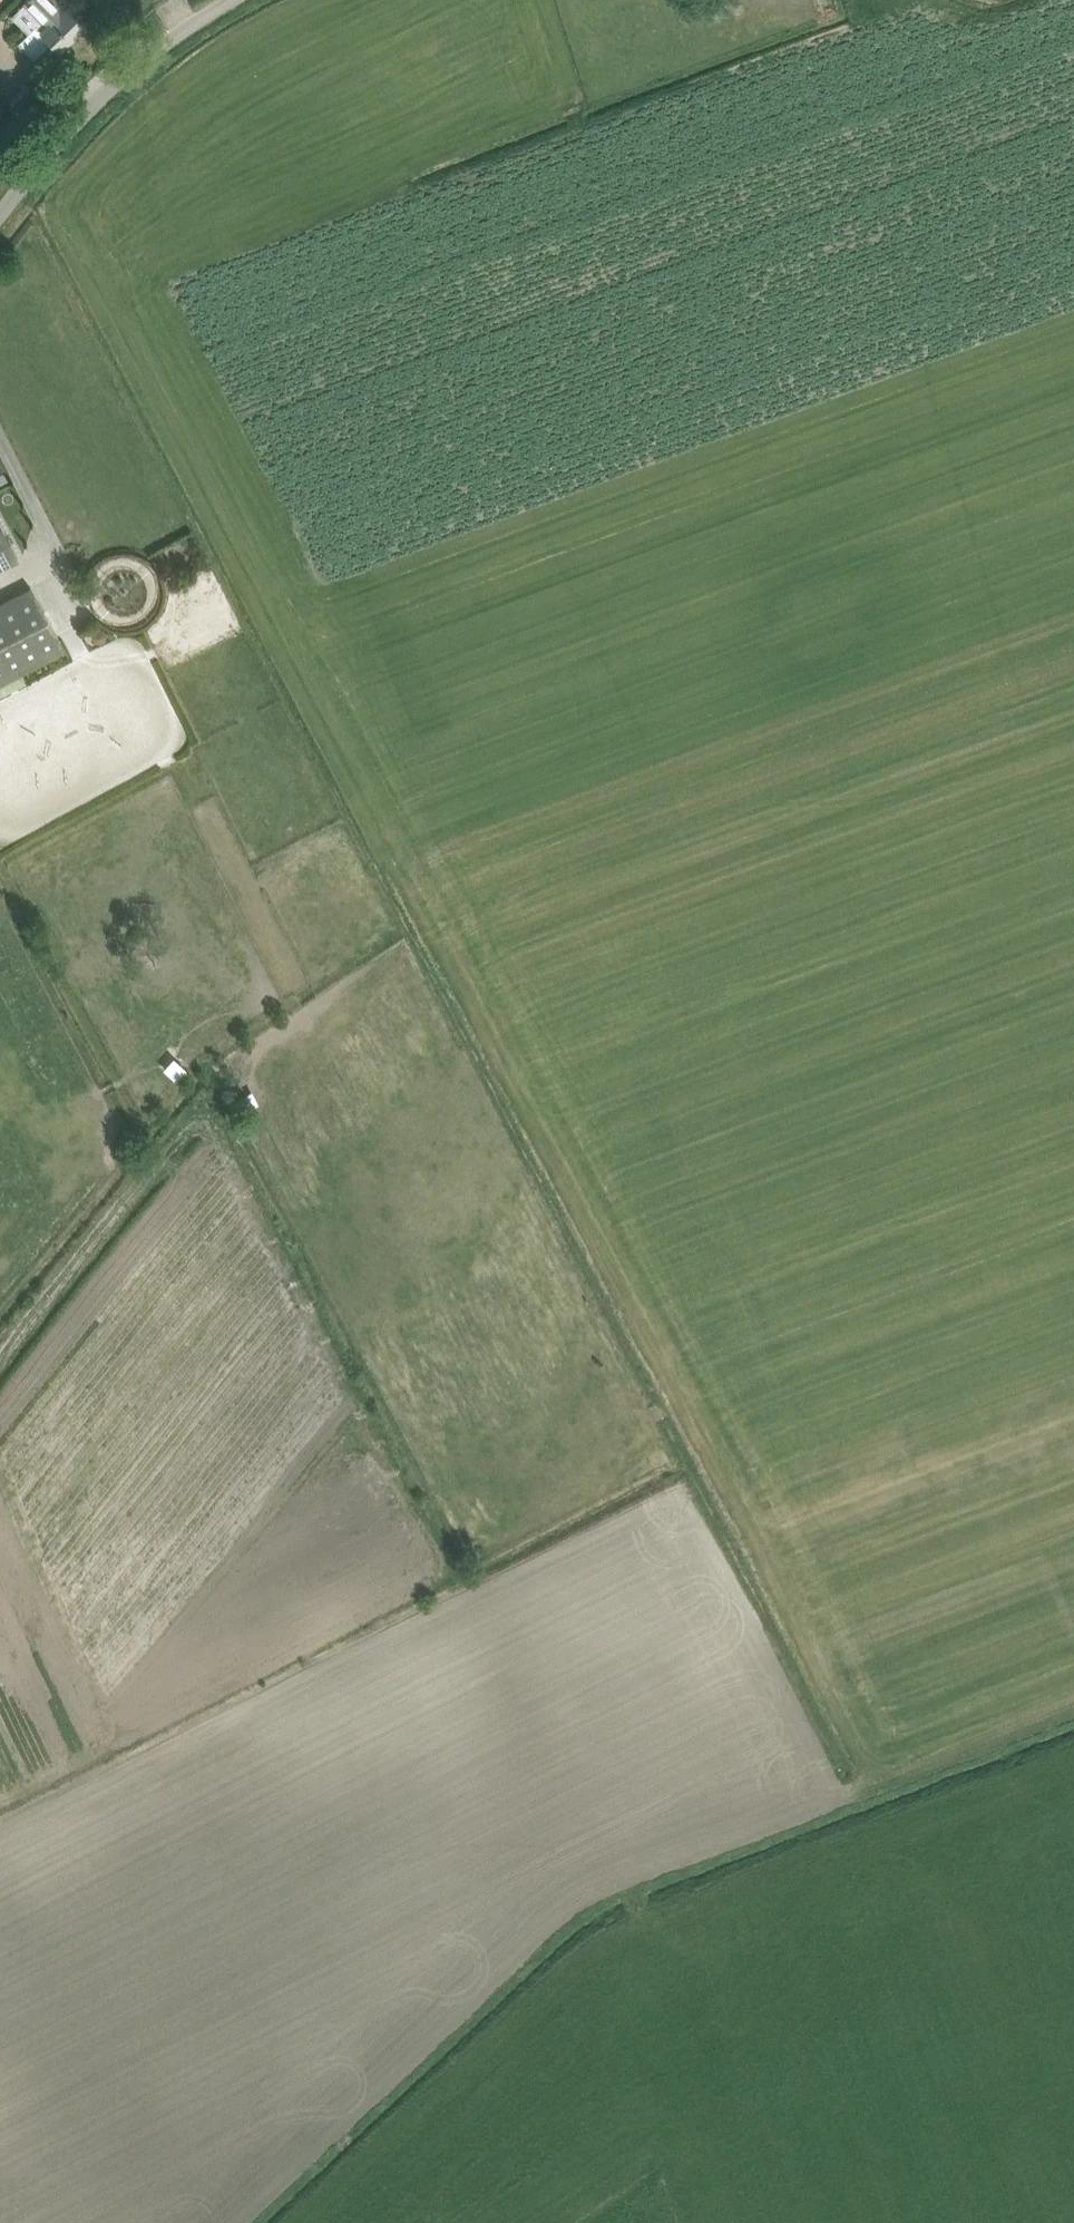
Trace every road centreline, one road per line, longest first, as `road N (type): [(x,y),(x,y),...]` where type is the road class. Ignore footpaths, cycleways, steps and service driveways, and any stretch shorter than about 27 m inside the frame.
road 1 (unclassified): [(0,213),(144,57),(237,0)]

